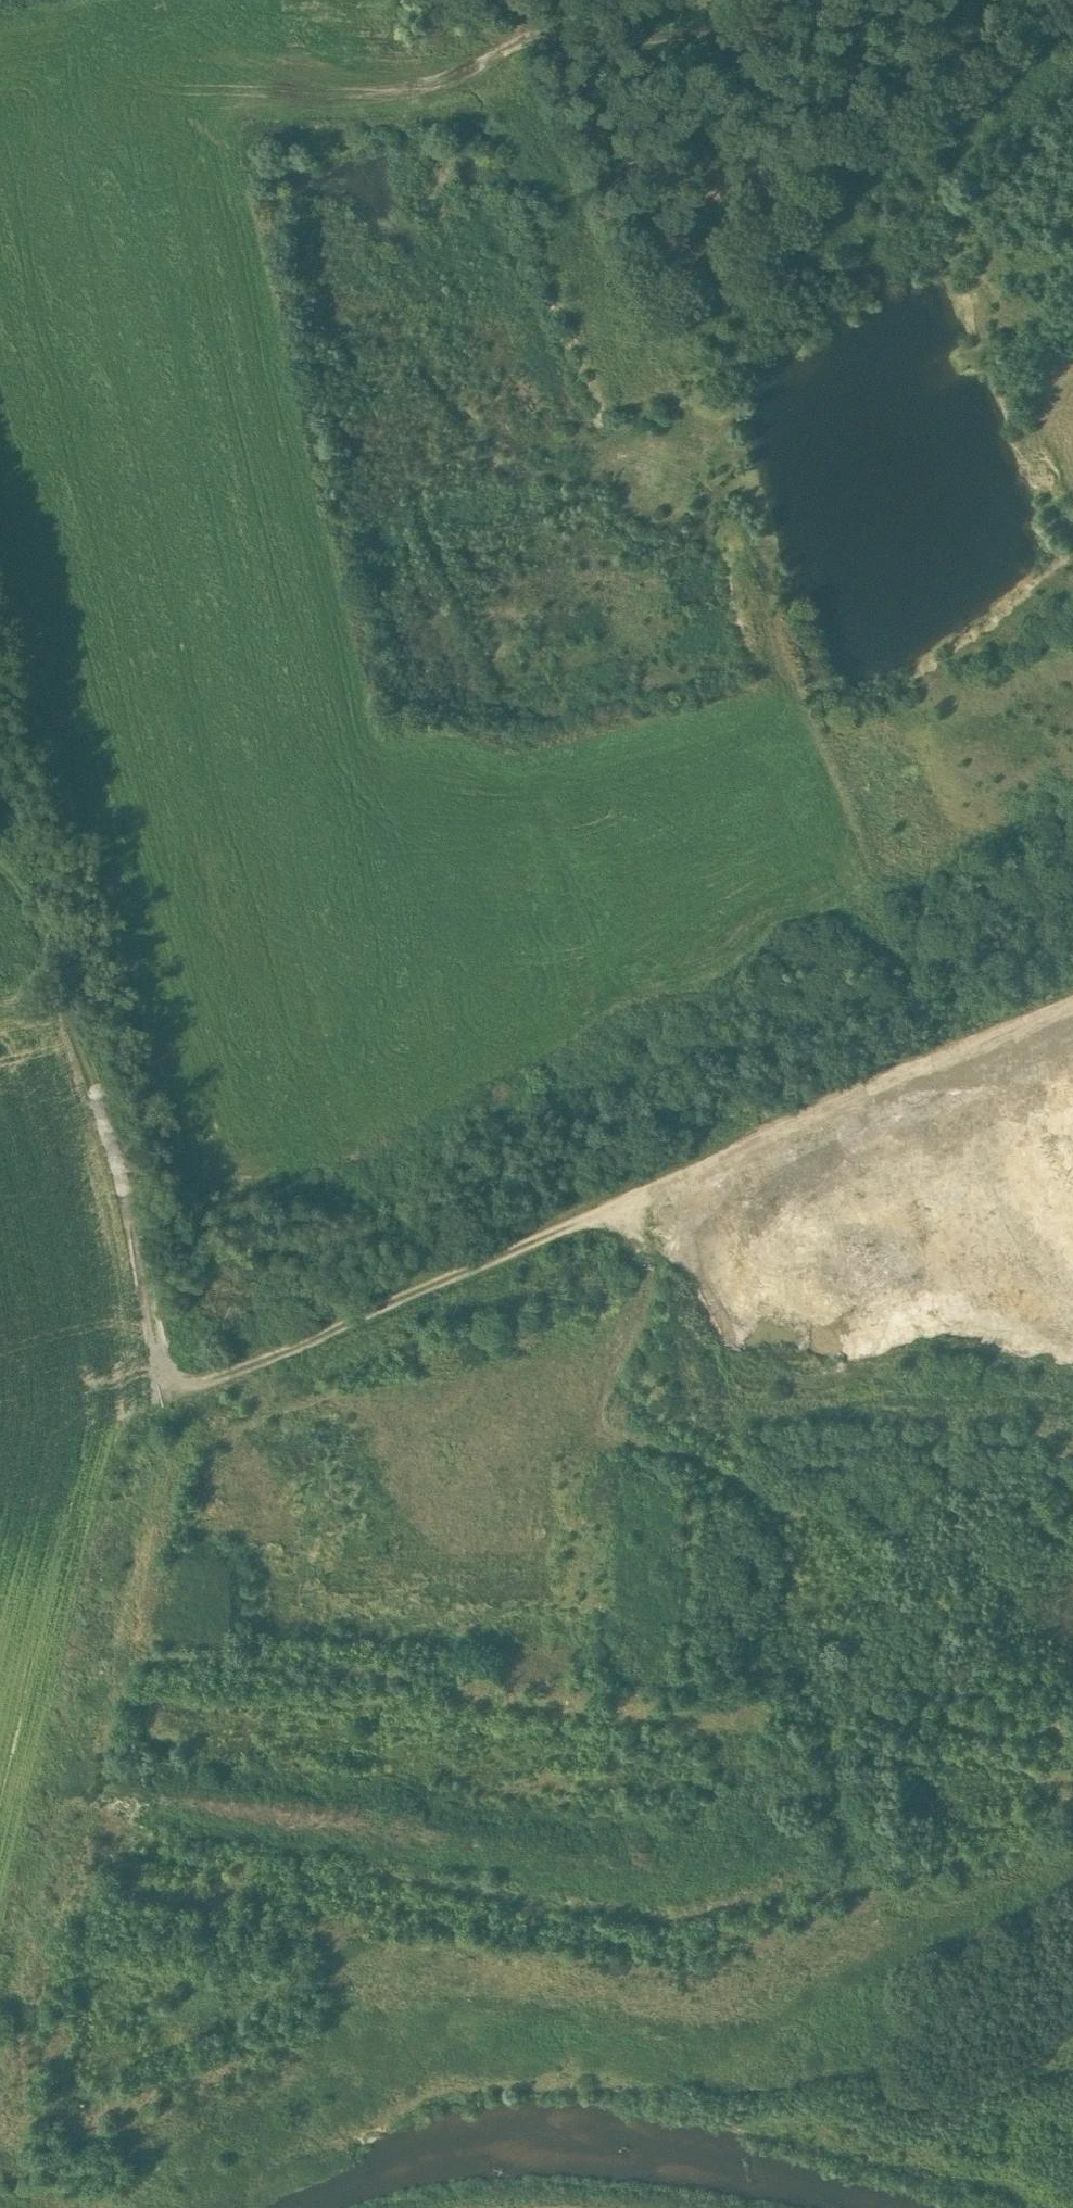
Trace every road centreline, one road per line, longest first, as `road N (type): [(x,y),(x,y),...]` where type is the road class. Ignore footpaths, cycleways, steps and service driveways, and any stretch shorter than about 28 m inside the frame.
road 1 (track): [(838,0),(740,29),(577,32),(508,42)]

